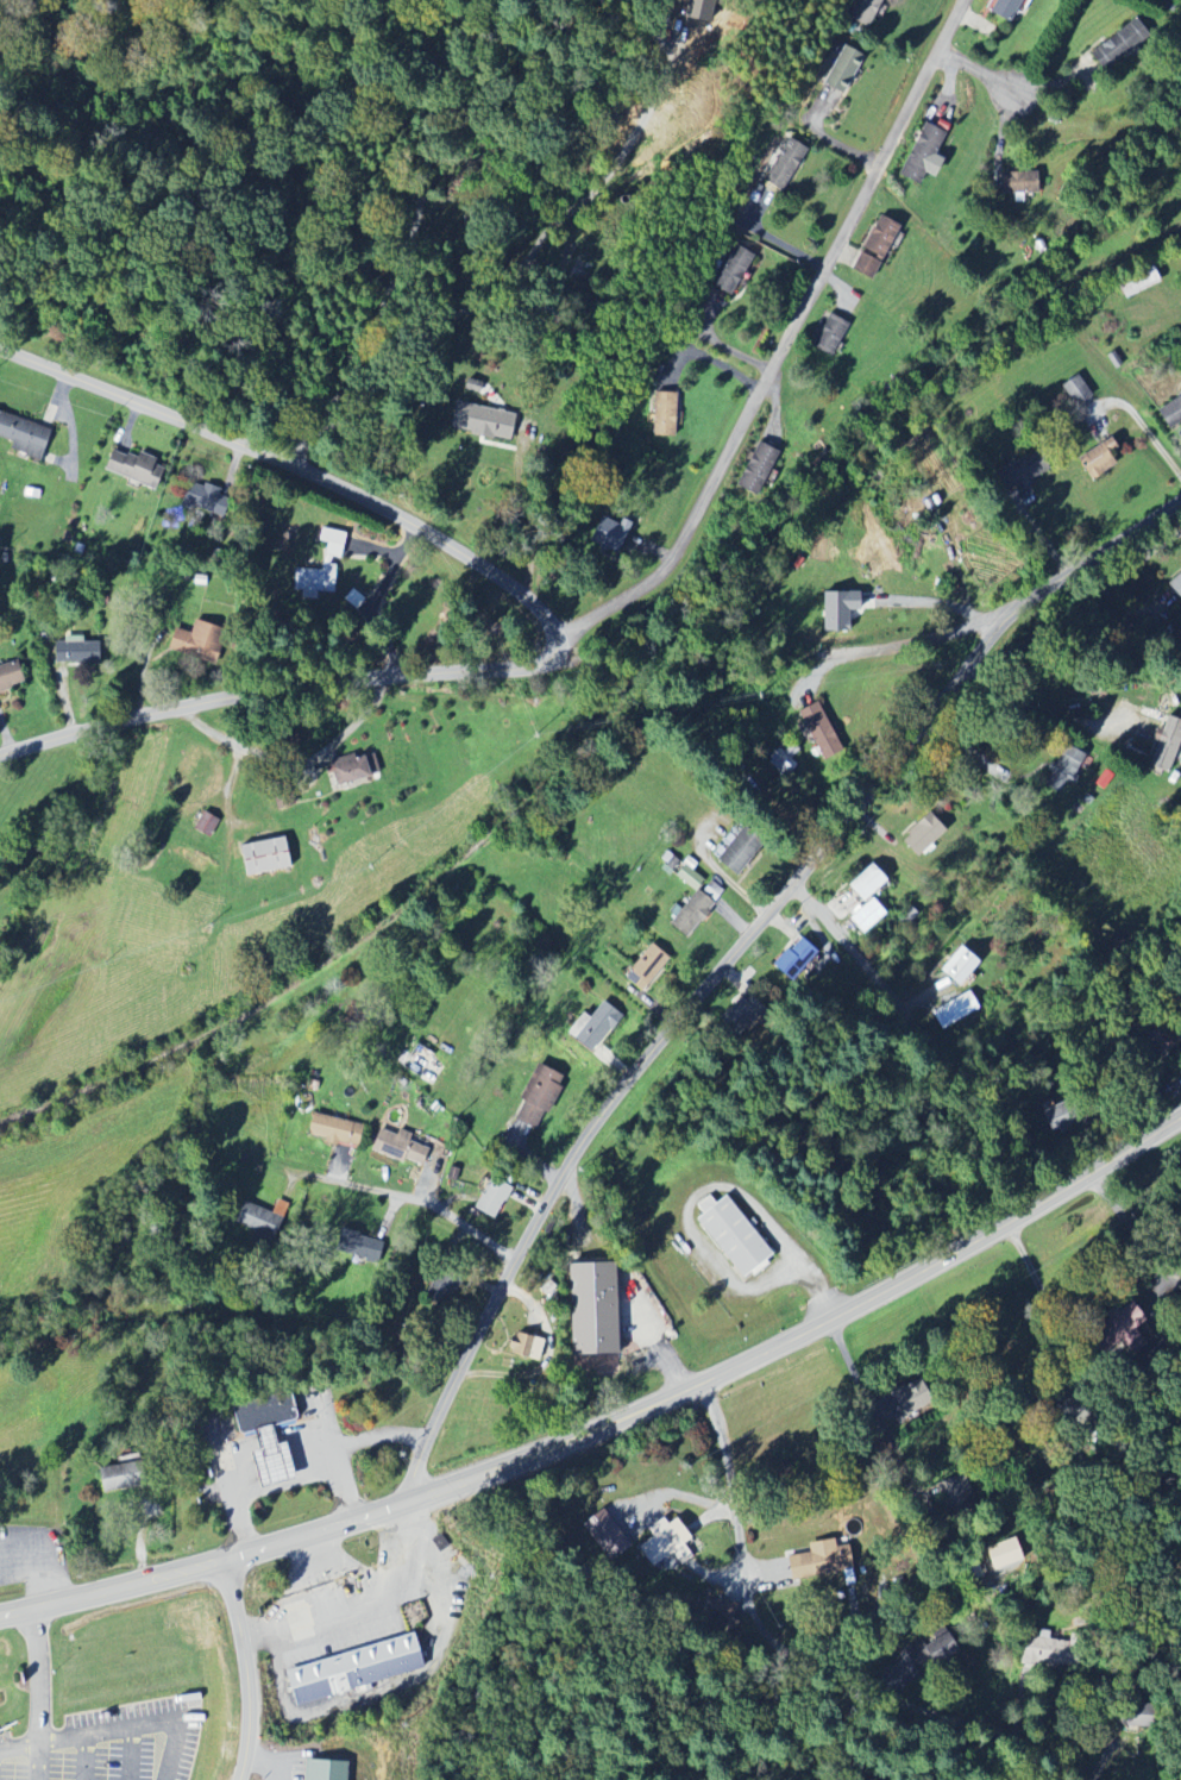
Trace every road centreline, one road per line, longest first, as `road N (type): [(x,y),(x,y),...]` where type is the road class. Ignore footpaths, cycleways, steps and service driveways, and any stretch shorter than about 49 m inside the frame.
road 1 (residential): [(387,1515),(494,1295),(520,1264),(532,1220),(628,1077),(796,885),(1007,616),(1180,500)]
road 2 (primary): [(121,1588),(387,1515),(710,1381),(910,1278),(1180,1116)]
road 3 (residential): [(557,641),(672,563),(963,0)]
road 4 (tertiary): [(557,641),(540,607),(382,507),(0,347)]
road 5 (residential): [(710,1381),(742,1544),(789,1642),(818,1661),(969,1706),(1101,1776)]
road 6 (tertiary): [(0,756),(245,691),(539,665),(557,641)]
road 7 (residential): [(291,464),(352,387),(417,223),(431,170),(442,0)]
road 8 (residential): [(520,1264),(439,1202),(271,1162)]
road 9 (residential): [(244,1779),(251,1734),(227,1560)]
road 10 (residential): [(941,1049),(796,885)]
road 11 (residential): [(998,628),(963,627),(844,654),(806,678)]
road 12 (residential): [(1078,1174),(1180,1260)]
road 13 (primary): [(0,1621),(121,1588)]

